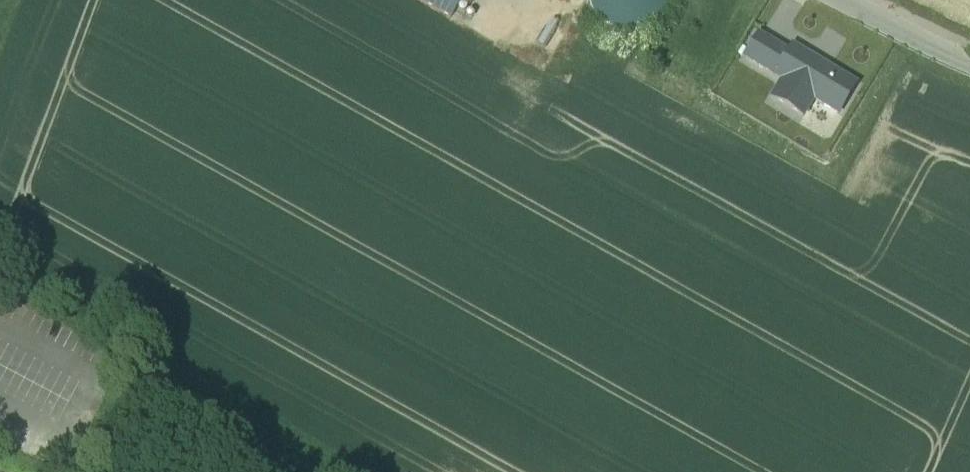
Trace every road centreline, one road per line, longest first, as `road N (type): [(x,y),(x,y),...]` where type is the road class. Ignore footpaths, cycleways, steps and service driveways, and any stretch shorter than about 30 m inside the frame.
road 1 (unclassified): [(969,66),(834,0)]

